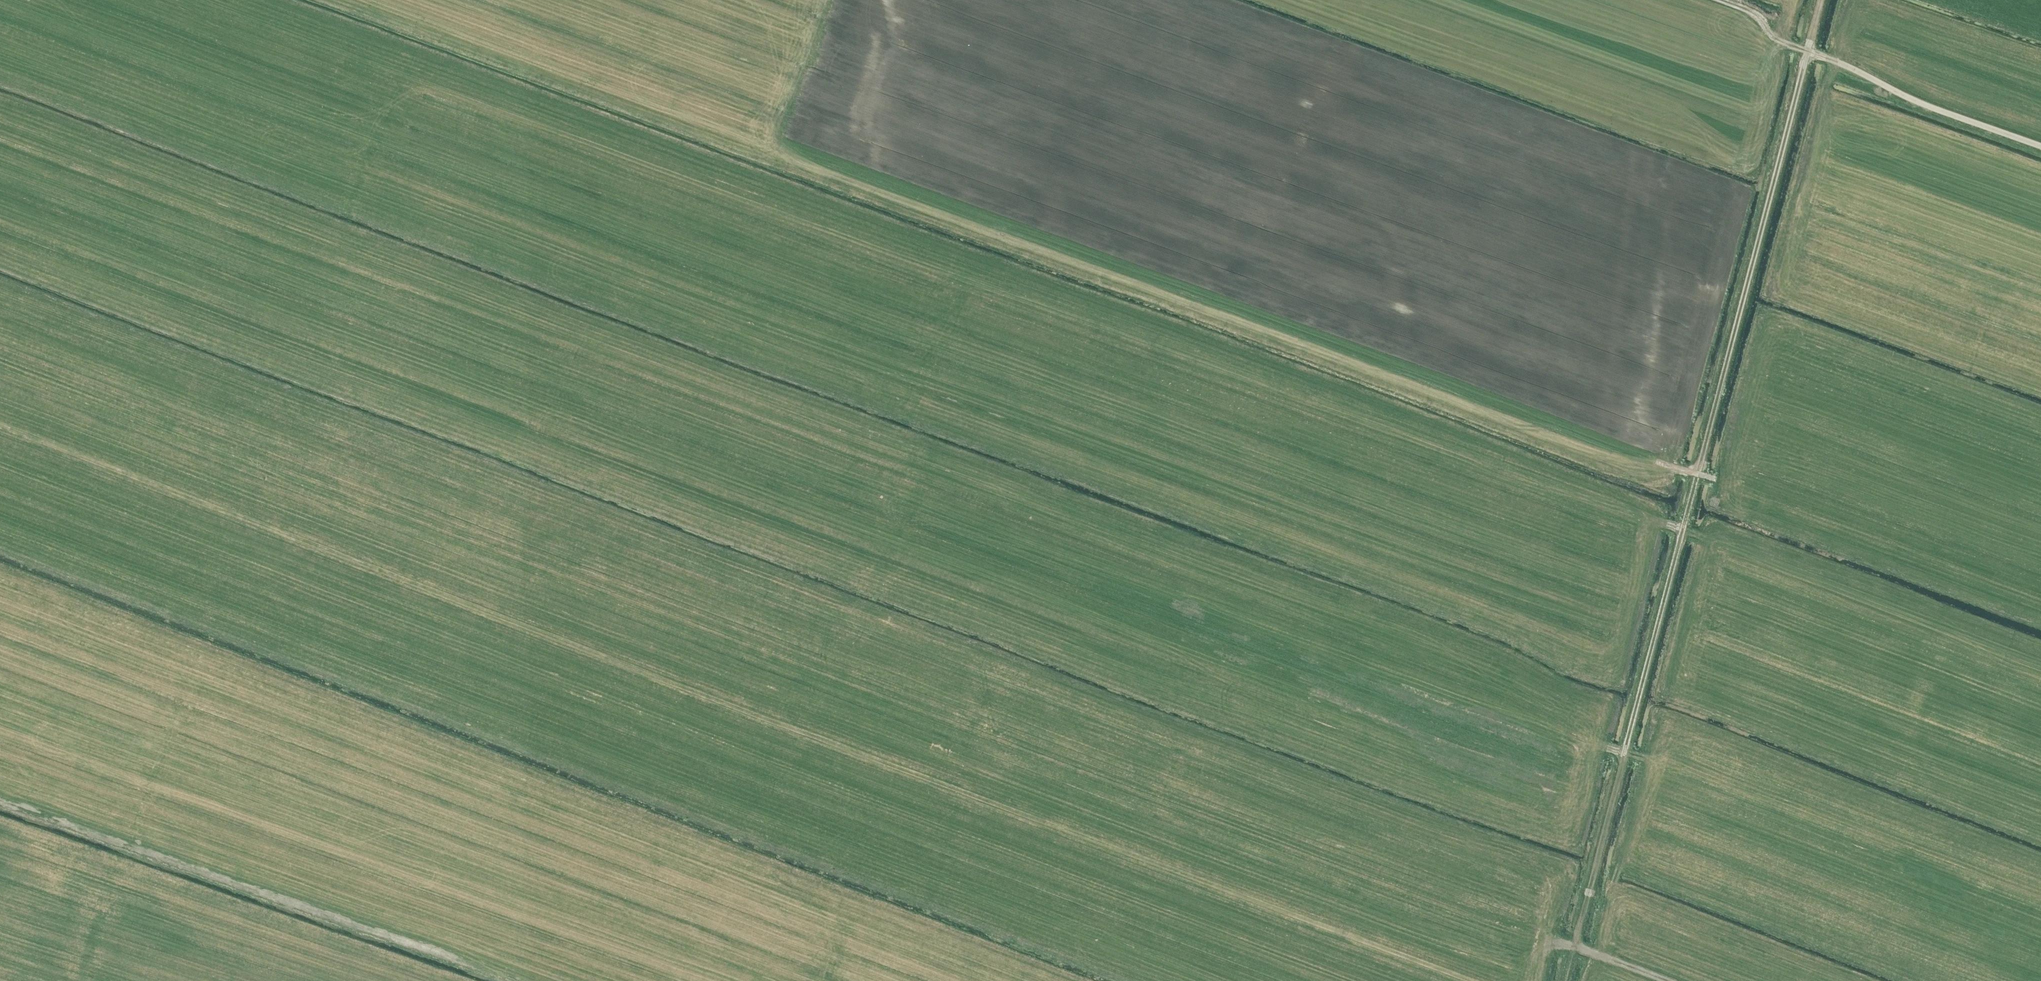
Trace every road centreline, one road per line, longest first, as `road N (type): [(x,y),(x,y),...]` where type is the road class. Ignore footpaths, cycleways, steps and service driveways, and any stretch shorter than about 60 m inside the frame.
road 1 (track): [(1572,980),(1828,0)]

